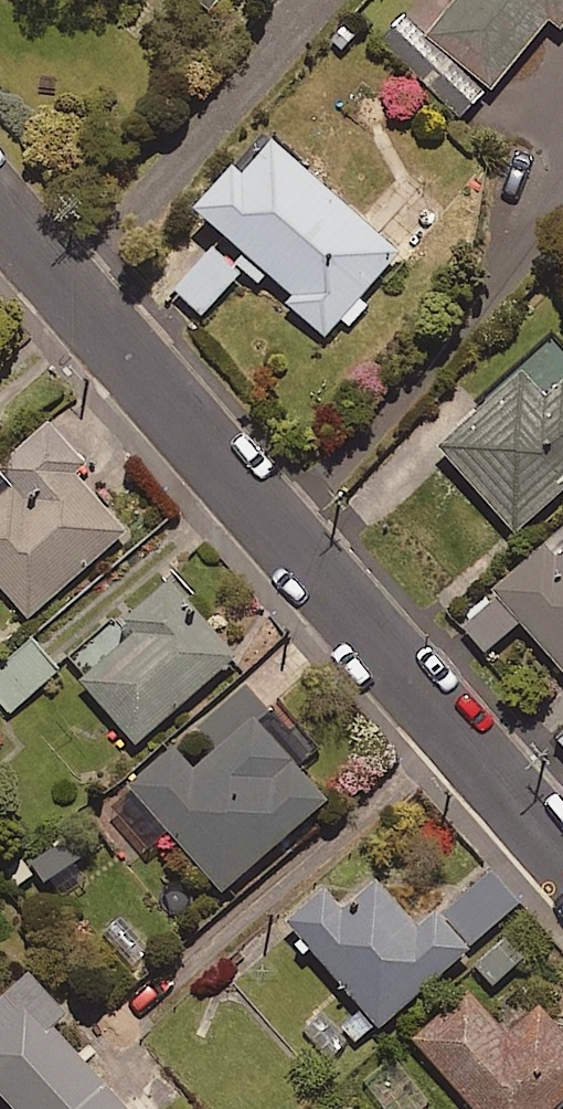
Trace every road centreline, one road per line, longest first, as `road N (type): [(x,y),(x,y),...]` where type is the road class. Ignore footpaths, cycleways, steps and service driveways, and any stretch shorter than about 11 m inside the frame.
road 1 (unclassified): [(562,860),(0,217)]

